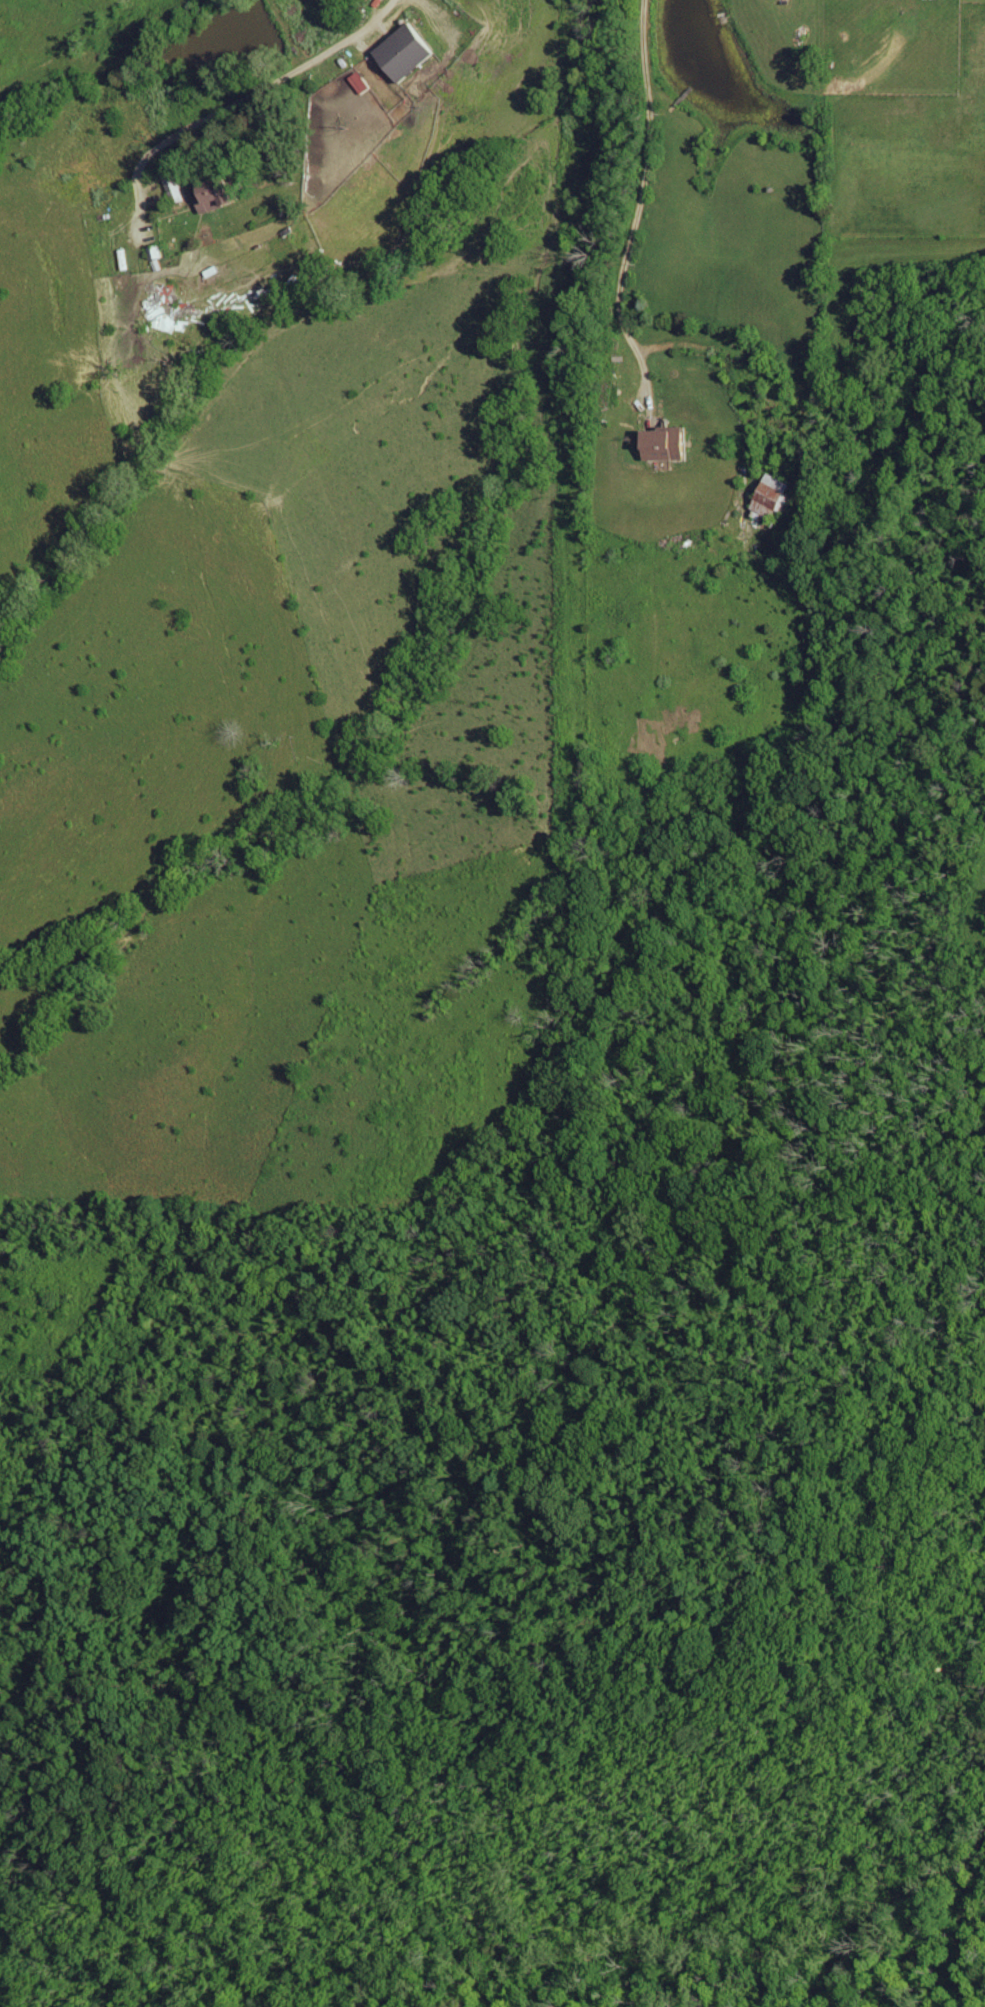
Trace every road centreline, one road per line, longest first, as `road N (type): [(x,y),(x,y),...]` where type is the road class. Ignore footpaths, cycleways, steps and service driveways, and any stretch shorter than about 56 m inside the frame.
road 1 (track): [(146,301),(148,172),(157,148),(323,52),(391,0)]
road 2 (track): [(644,0),(650,130),(624,301),(662,413)]

